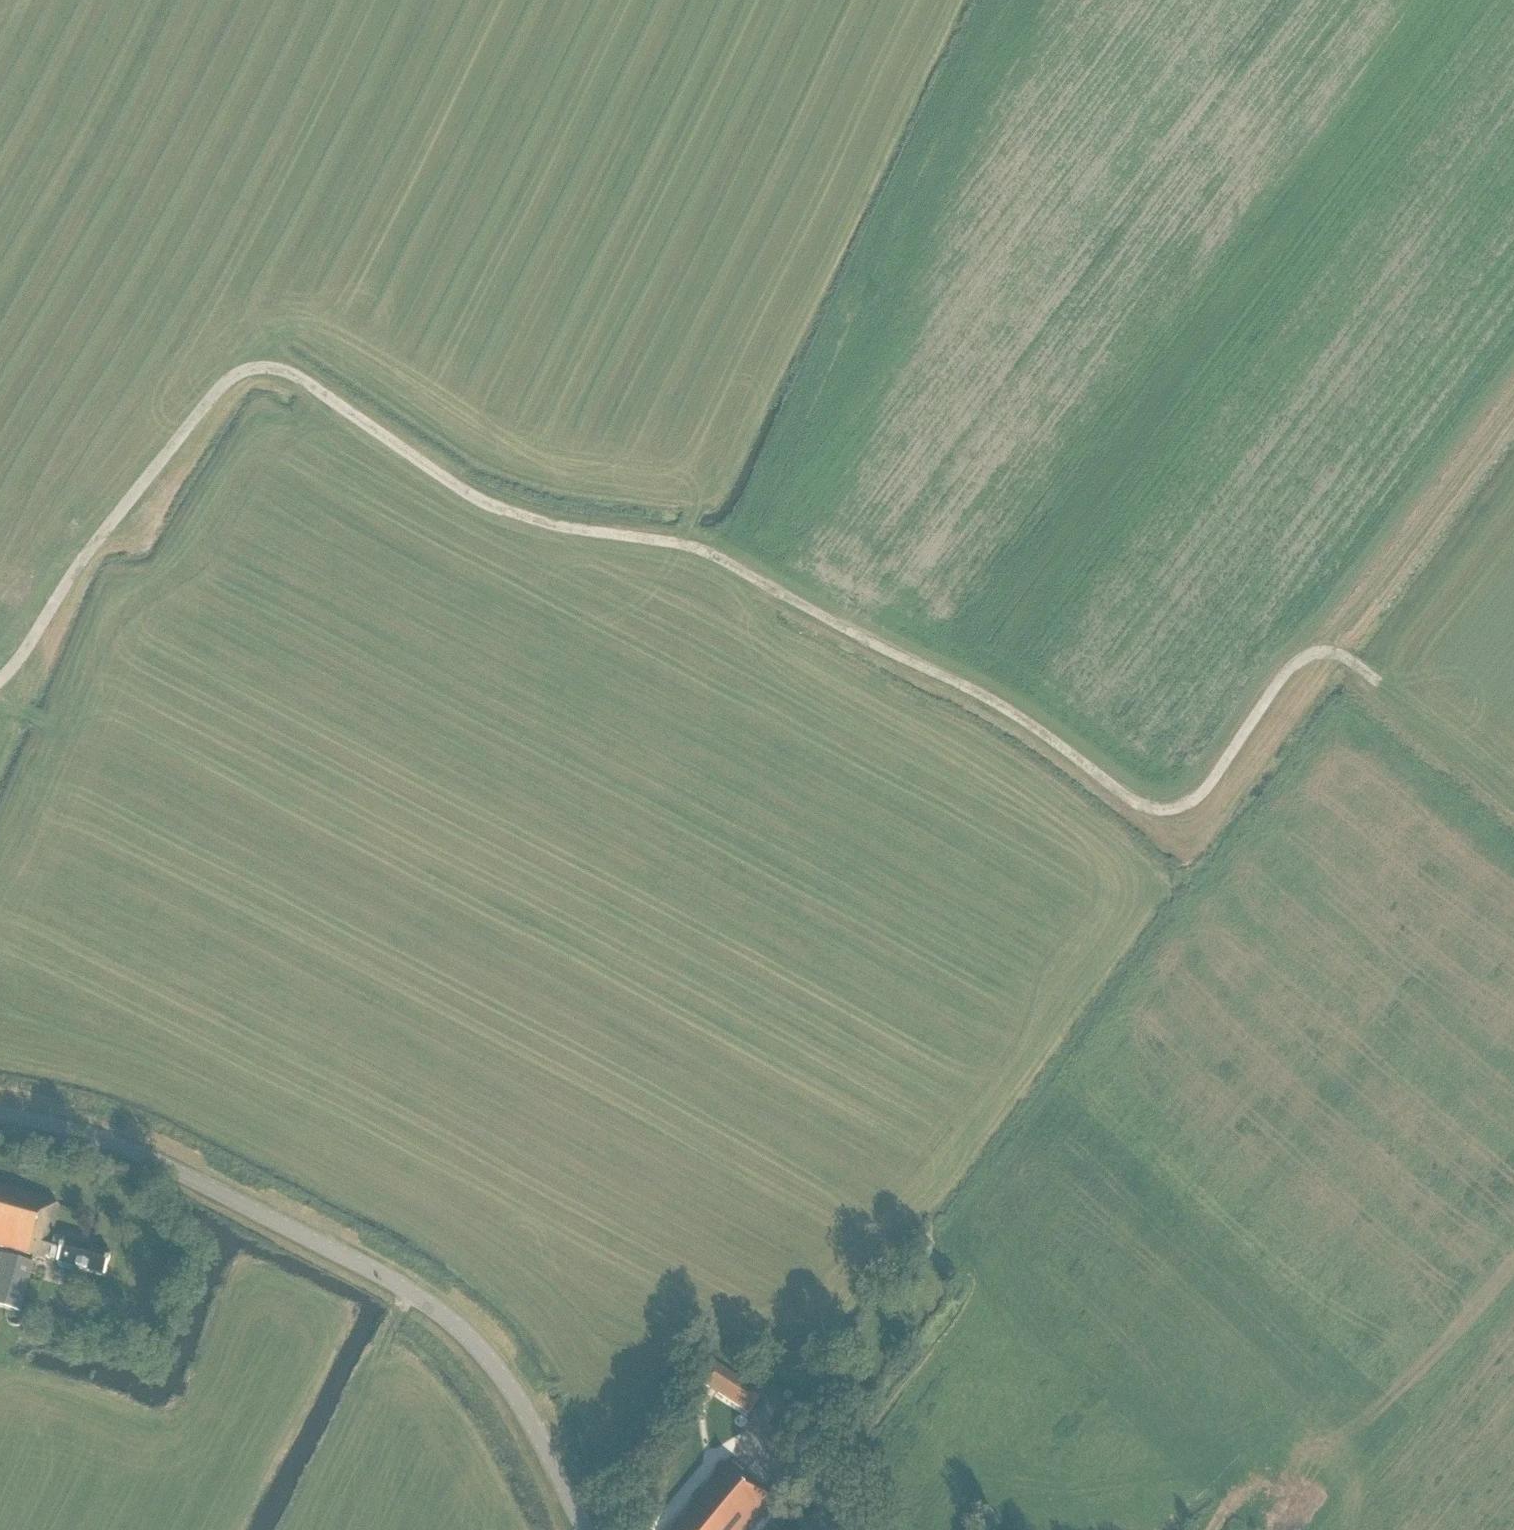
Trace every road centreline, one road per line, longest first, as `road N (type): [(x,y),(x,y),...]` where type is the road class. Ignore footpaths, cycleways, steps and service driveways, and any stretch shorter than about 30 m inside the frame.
road 1 (tertiary): [(587,1529),(508,1375),(443,1307),(148,1155),(0,1118)]

